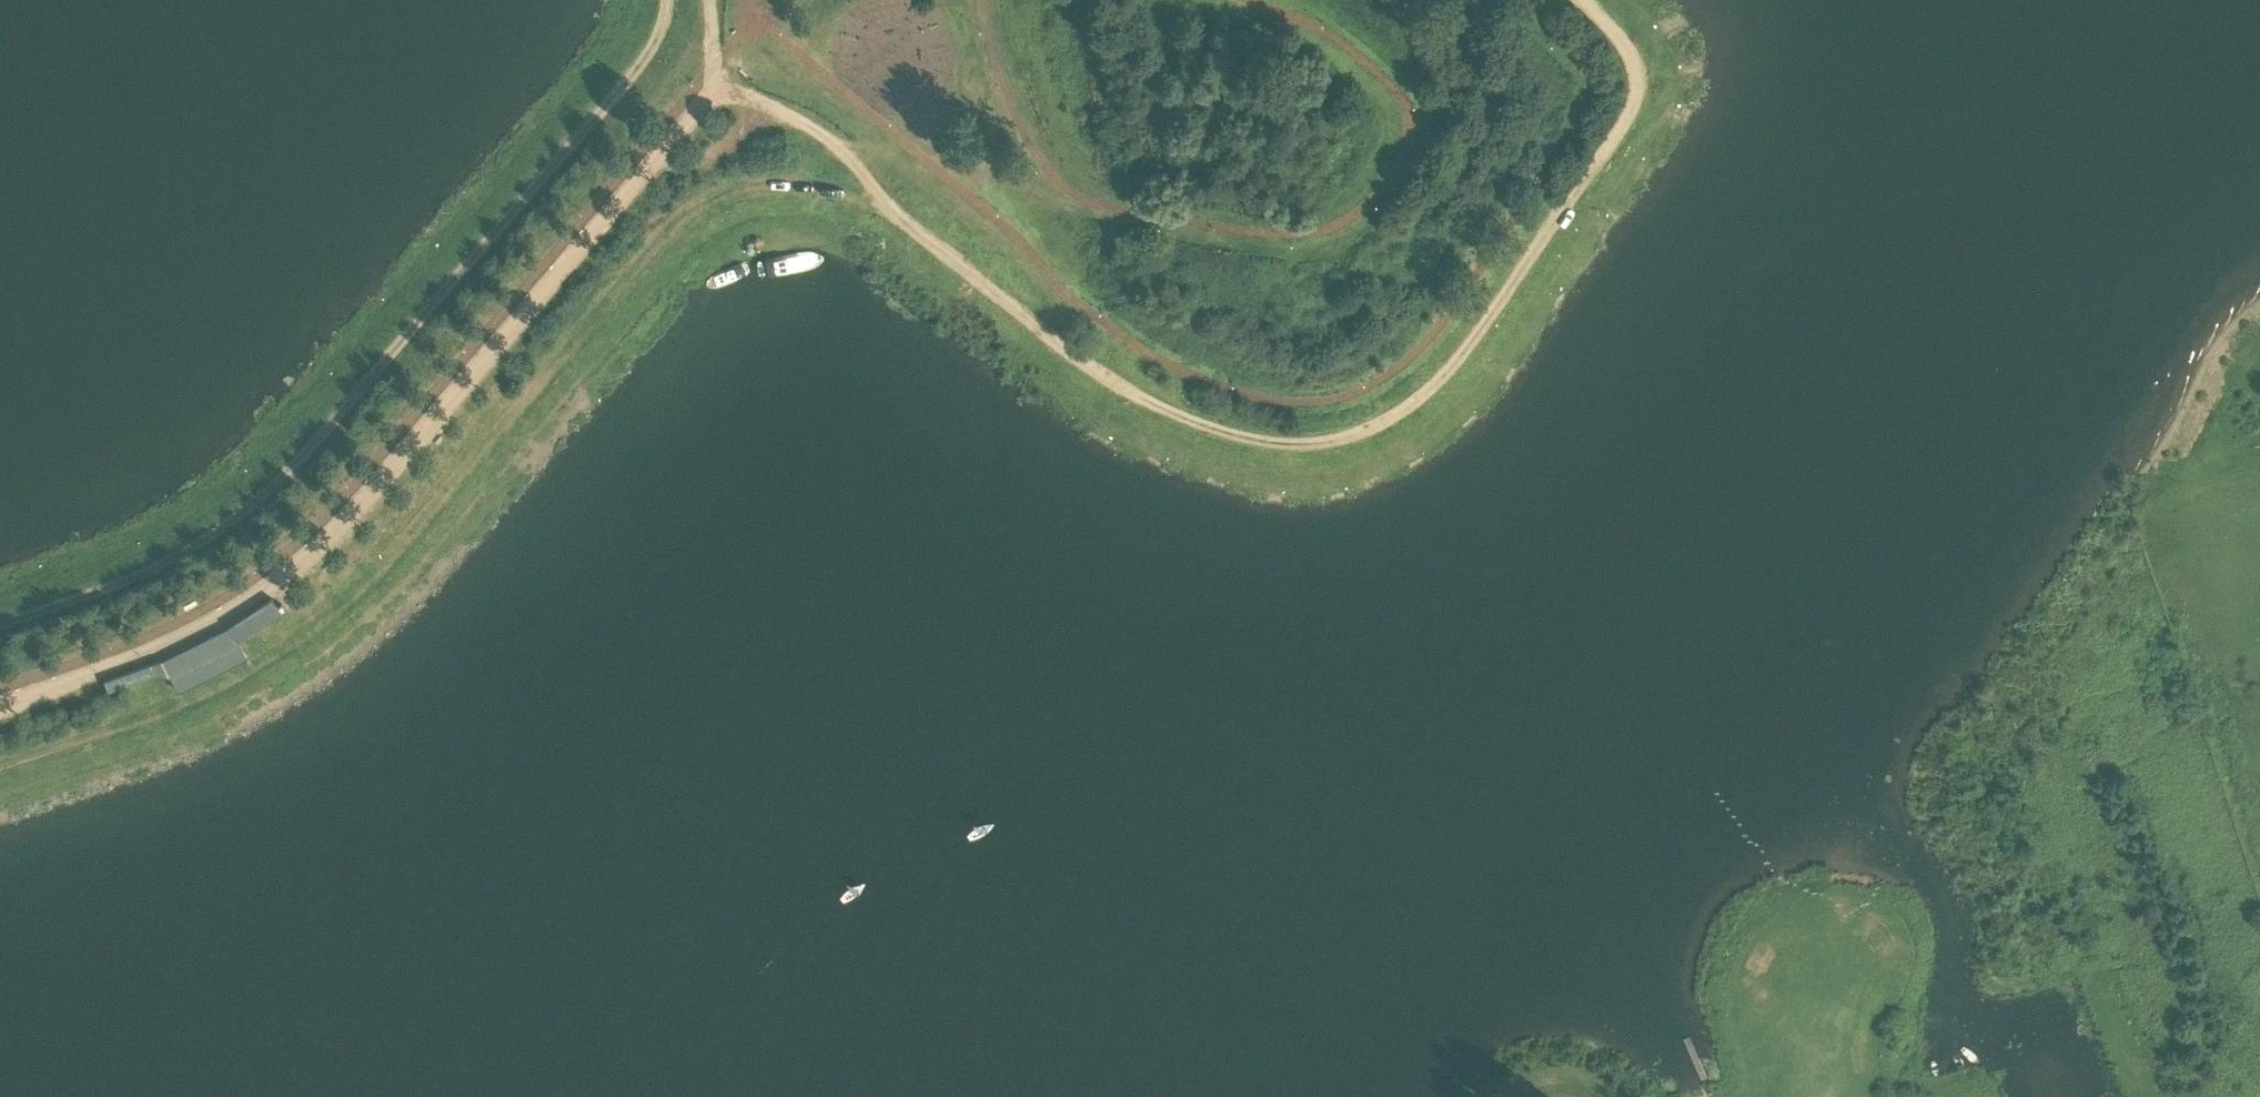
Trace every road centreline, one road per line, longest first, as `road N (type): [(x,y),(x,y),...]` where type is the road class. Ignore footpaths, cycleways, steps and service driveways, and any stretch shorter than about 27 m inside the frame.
road 1 (track): [(1583,0),(1630,53),(1635,85),(1626,117),(1494,305),(1419,396),(1313,441),(1268,444),(1194,426),(1106,376),(904,227),(849,159),(789,111)]
road 2 (track): [(716,85),(362,500),(280,576),(190,634),(0,702)]
road 3 (track): [(0,625),(141,578),(214,535),(313,450),(654,42),(664,0)]

